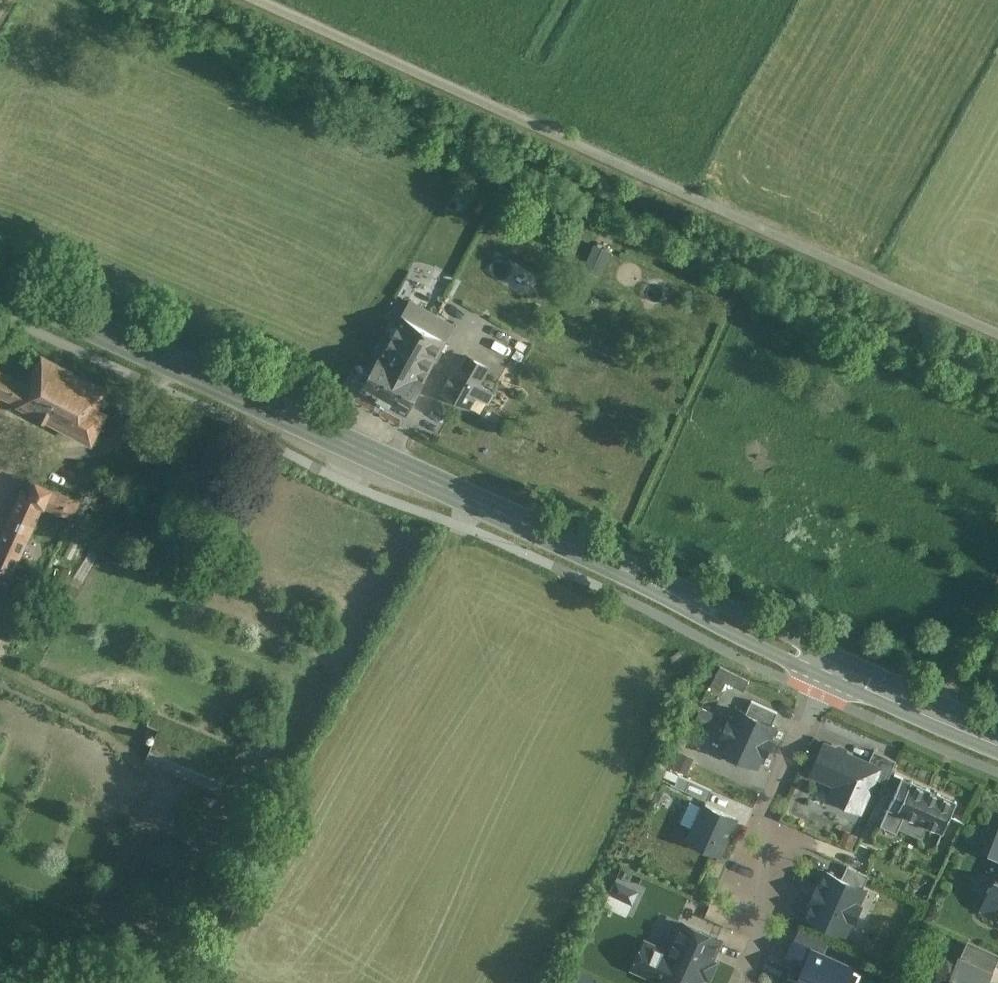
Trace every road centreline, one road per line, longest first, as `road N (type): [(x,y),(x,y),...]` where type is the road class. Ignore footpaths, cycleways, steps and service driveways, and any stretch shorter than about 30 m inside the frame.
road 1 (secondary): [(0,284),(835,670)]
road 2 (track): [(273,0),(997,327)]
road 3 (residential): [(835,670),(757,844),(752,954),(739,982)]
road 4 (secondary): [(835,670),(997,742)]
road 5 (track): [(922,742),(997,591)]

